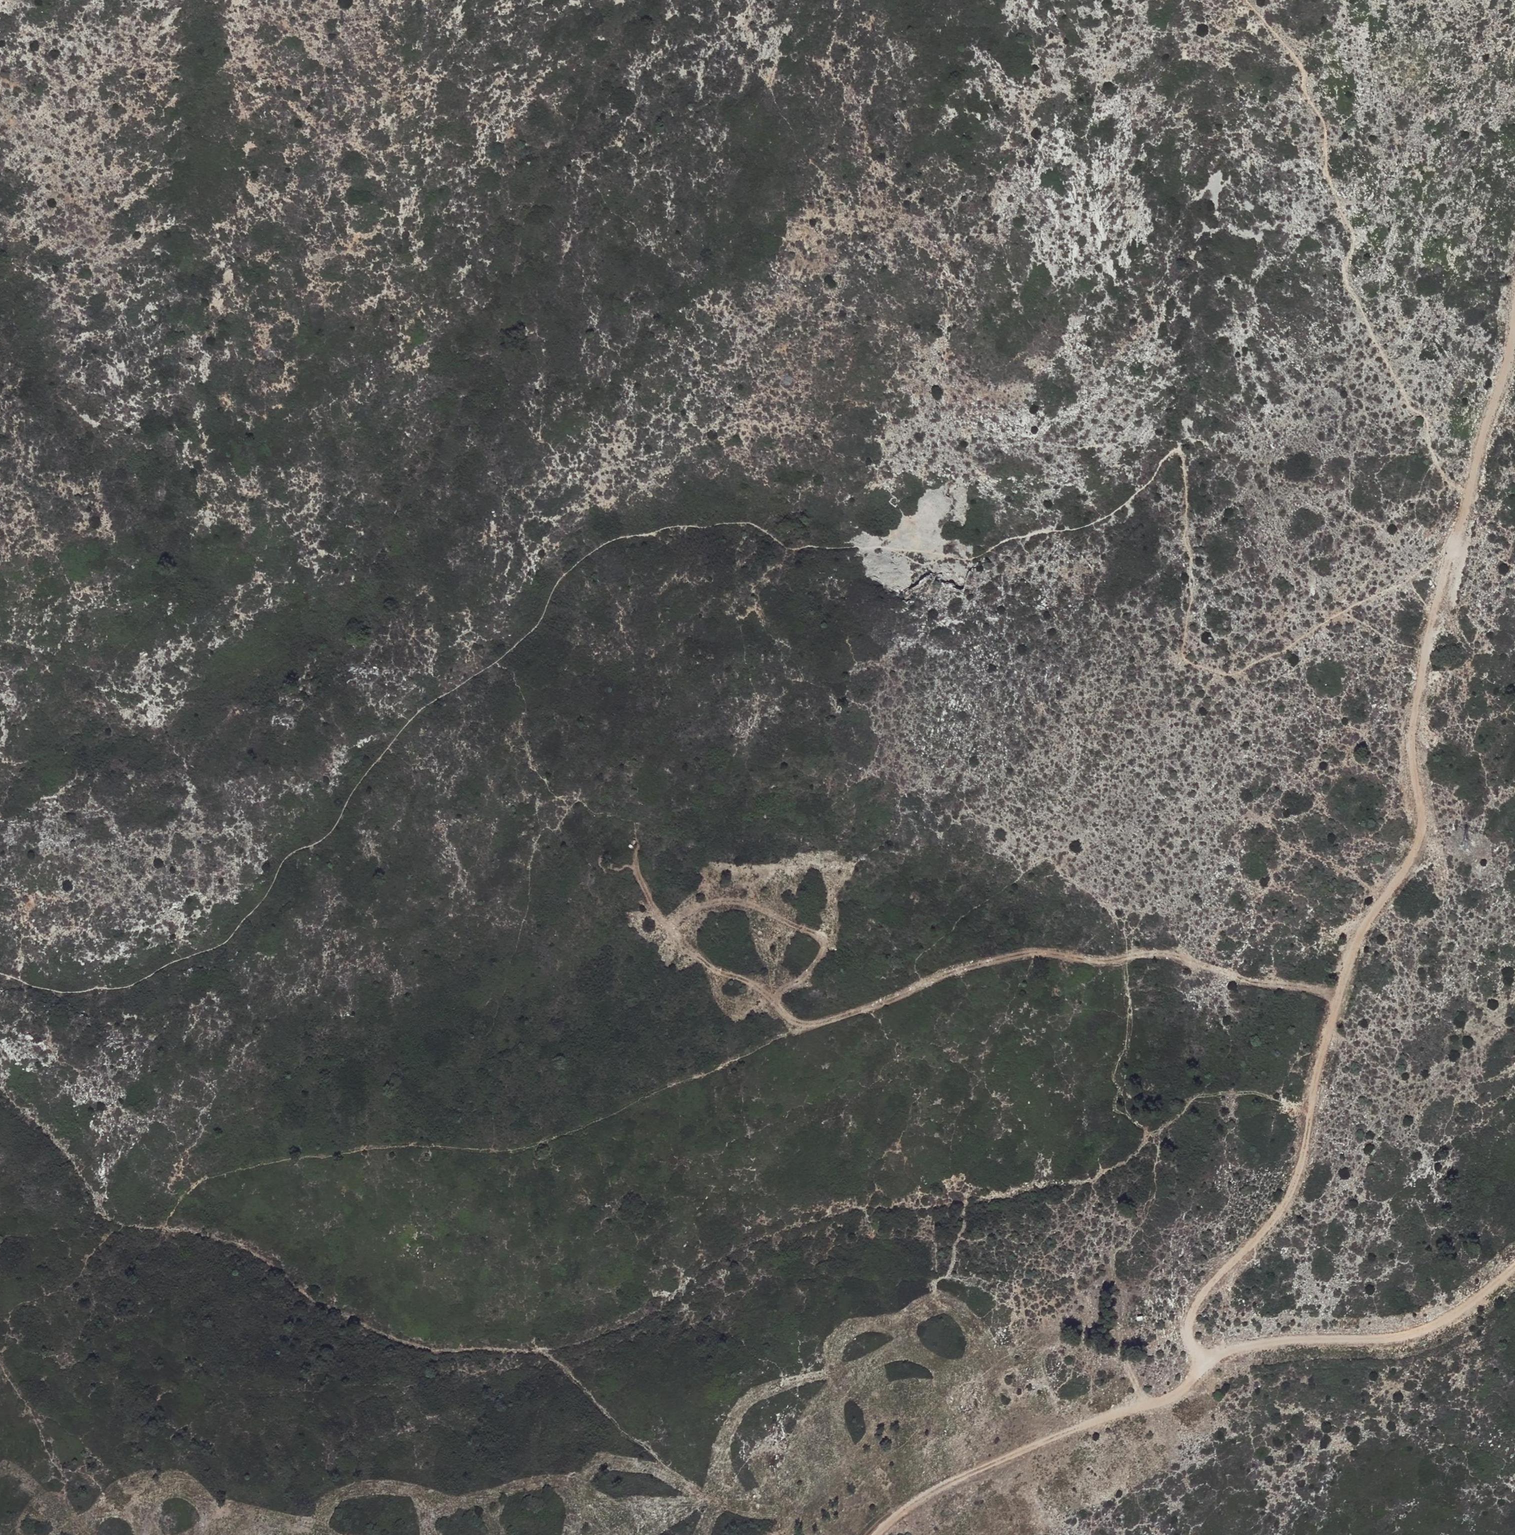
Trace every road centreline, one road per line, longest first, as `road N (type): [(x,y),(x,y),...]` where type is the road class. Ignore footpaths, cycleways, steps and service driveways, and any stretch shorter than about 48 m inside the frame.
road 1 (track): [(1514,299),(1513,357),(1495,394),(1408,738),(1419,834),(1414,862),(1354,936),(1289,1198),(1190,1313),(1200,1361)]
road 2 (track): [(1514,1257),(1432,1325),(1222,1342),(1153,1405),(937,1491),(875,1534)]

